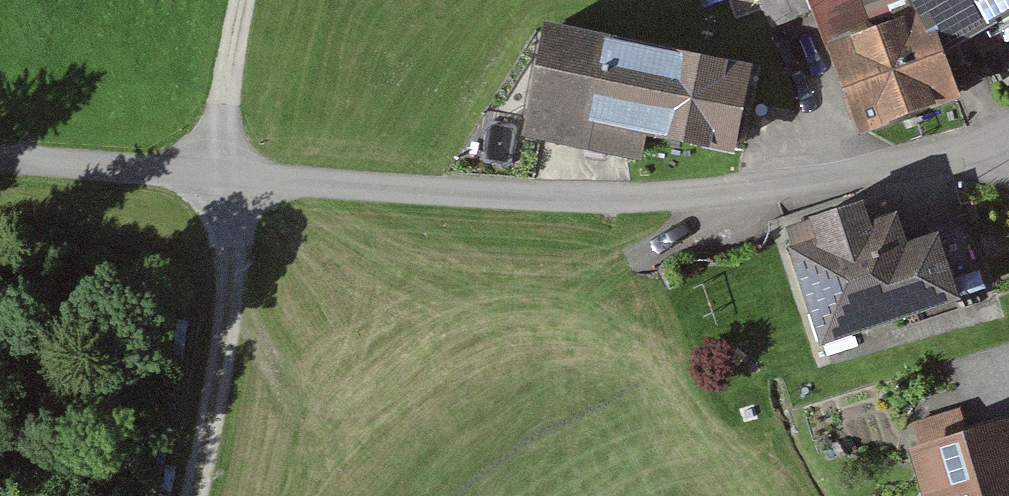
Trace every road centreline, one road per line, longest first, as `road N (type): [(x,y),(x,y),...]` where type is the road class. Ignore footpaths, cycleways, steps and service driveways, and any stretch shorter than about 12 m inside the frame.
road 1 (residential): [(0,156),(480,200),(766,204),(1008,130)]
road 2 (track): [(251,0),(222,175),(229,413),(208,495)]

